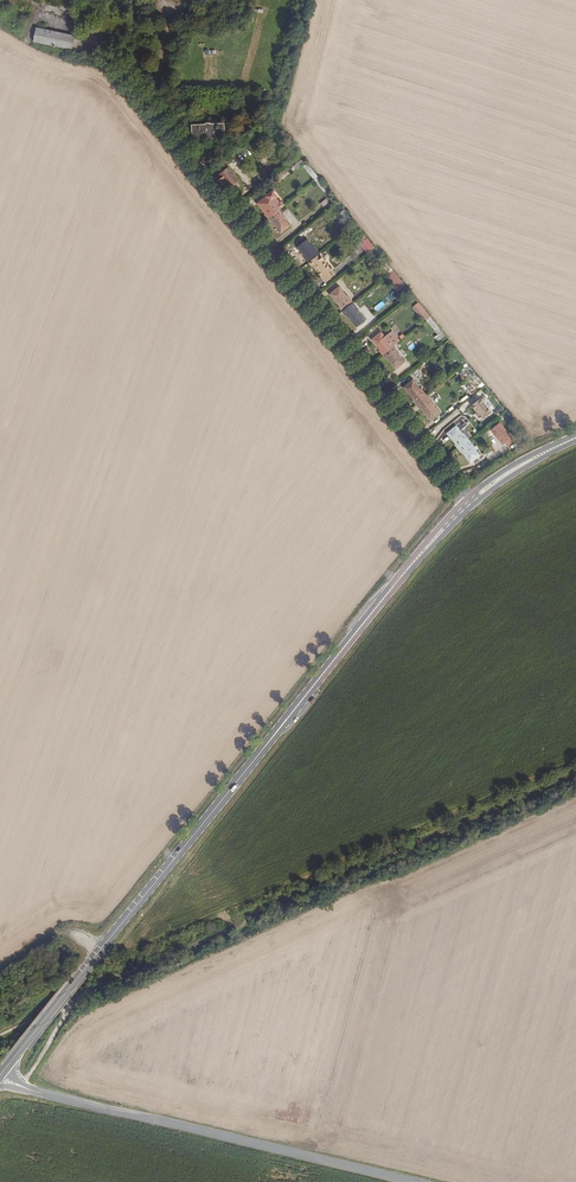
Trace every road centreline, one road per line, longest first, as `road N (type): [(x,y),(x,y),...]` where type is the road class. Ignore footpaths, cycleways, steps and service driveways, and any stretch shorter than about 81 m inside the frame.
road 1 (primary): [(0,1075),(470,501)]
road 2 (residential): [(470,501),(189,156),(78,0)]
road 3 (tertiary): [(410,1181),(0,1078)]
road 4 (primary): [(470,501),(575,438)]

